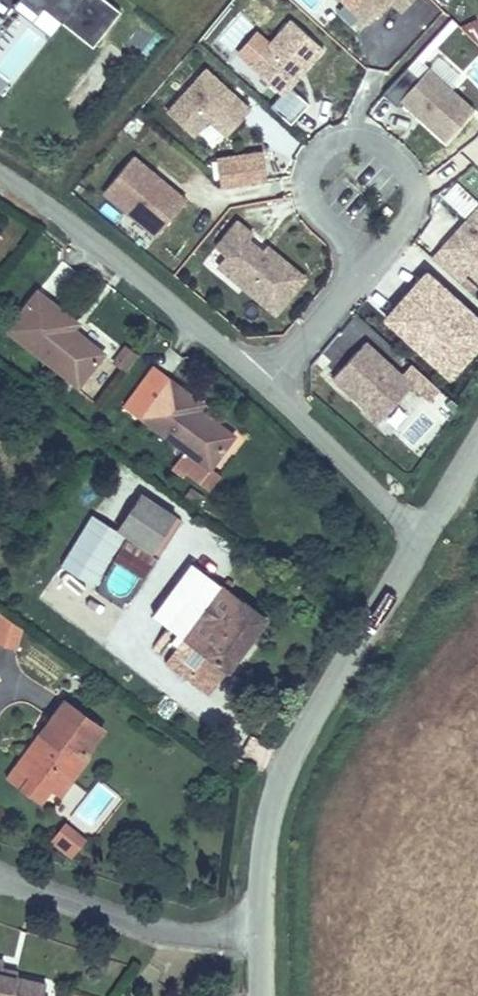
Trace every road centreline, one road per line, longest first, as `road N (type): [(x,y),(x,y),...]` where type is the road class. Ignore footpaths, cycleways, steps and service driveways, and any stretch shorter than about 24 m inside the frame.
road 1 (tertiary): [(421,539),(288,764),(267,848),(262,995)]
road 2 (residential): [(0,177),(130,270),(263,388)]
road 3 (residential): [(369,263),(412,209),(411,183),(391,155),(366,141),(320,151),(310,178),(316,212)]
road 4 (residential): [(263,388),(421,539)]
road 5 (residential): [(263,388),(369,263)]

